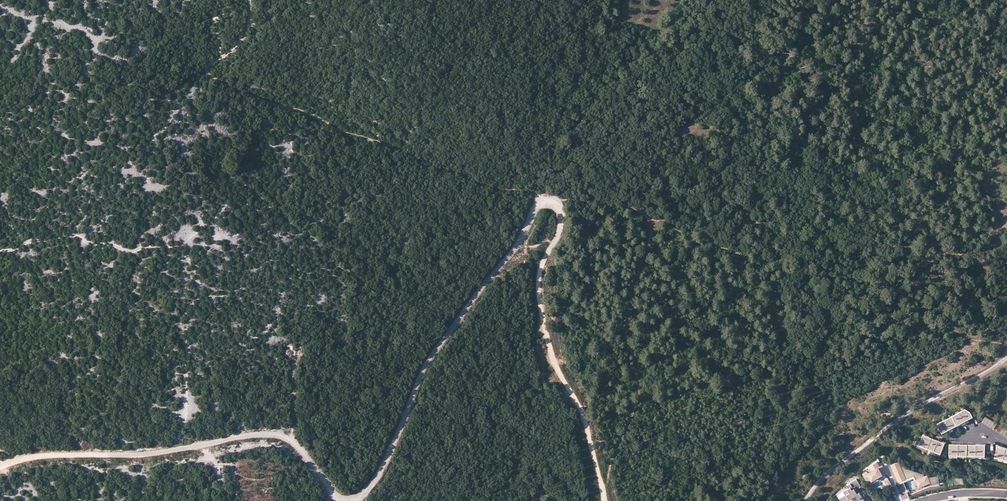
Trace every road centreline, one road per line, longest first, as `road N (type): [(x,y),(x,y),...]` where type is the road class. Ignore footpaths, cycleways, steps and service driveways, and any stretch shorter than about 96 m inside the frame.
road 1 (track): [(605,500),(581,410),(544,321),(539,272),(562,214),(544,201),(424,367),(377,478),(352,500)]
road 2 (track): [(291,444),(261,434),(150,455),(39,455),(0,467)]
road 3 (unclassified): [(804,500),(823,476),(901,417),(958,386)]

